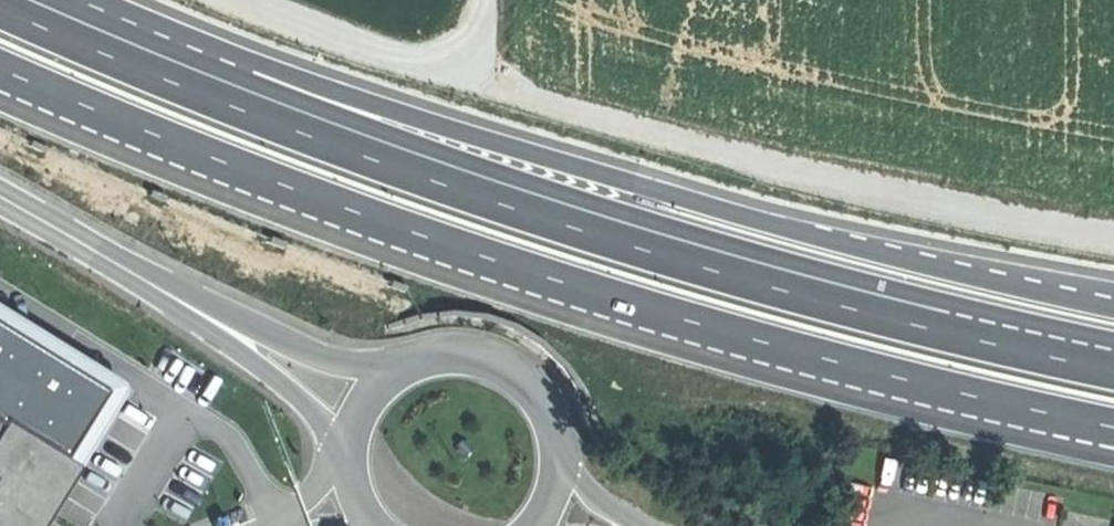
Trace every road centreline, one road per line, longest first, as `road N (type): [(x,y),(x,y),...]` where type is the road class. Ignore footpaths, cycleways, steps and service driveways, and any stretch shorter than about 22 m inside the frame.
road 1 (trunk): [(1113,372),(708,270),(439,184),(0,9)]
road 2 (trunk): [(0,68),(485,259),(897,378),(1113,429)]
road 3 (trunk): [(1096,307),(470,135),(94,0)]
road 4 (track): [(486,82),(819,175),(1113,220)]
road 5 (track): [(486,82),(237,0)]
road 6 (primary): [(420,373),(334,363),(188,308)]
road 7 (primary): [(188,308),(298,396),(354,472)]
road 8 (primary): [(0,204),(188,308)]
road 9 (primary): [(557,452),(536,406),(513,384),(452,367),(420,373)]
road 10 (primary): [(420,373),(371,410),(357,436),(354,472)]

